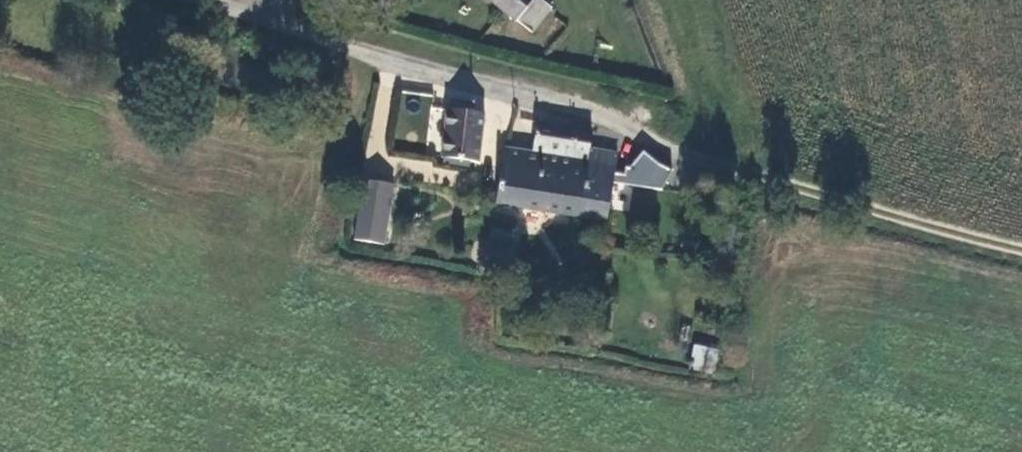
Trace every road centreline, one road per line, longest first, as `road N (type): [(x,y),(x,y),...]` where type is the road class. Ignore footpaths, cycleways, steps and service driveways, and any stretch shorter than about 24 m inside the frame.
road 1 (unclassified): [(206,0),(411,64),(636,119)]
road 2 (track): [(1021,249),(671,147),(636,119)]

